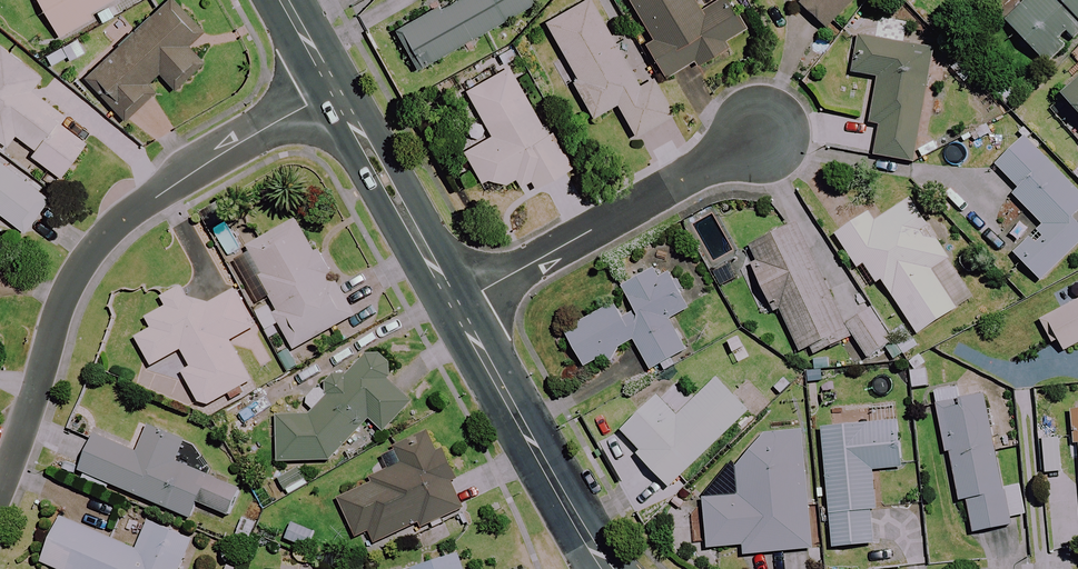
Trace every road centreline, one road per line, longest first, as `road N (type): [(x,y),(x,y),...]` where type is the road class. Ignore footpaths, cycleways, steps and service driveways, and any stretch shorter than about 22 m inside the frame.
road 1 (residential): [(335,87),(118,222),(71,285),(0,492)]
road 2 (residential): [(459,305),(770,131)]
road 3 (tertiary): [(459,305),(536,456),(607,568)]
road 4 (tertiary): [(335,87),(459,305)]

